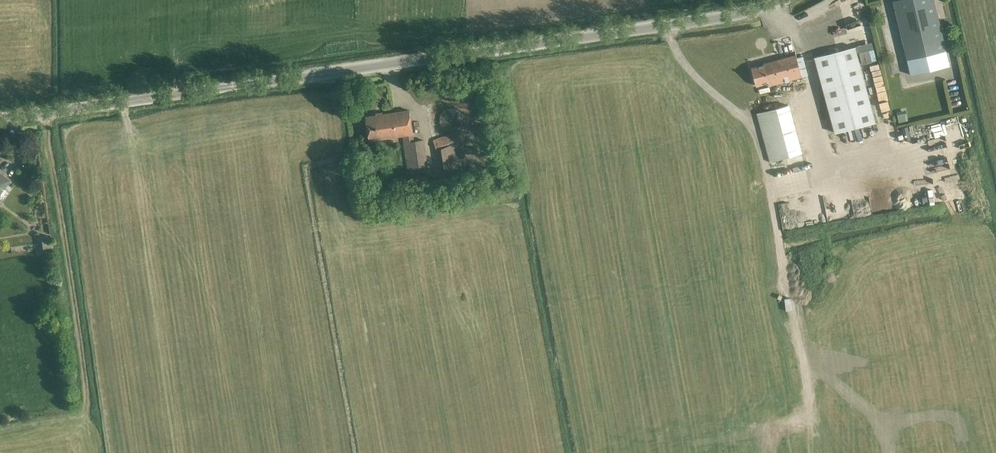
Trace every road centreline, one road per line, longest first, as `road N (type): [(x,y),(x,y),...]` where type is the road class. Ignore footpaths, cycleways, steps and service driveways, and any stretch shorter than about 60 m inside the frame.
road 1 (unclassified): [(0,120),(668,26),(782,0)]

